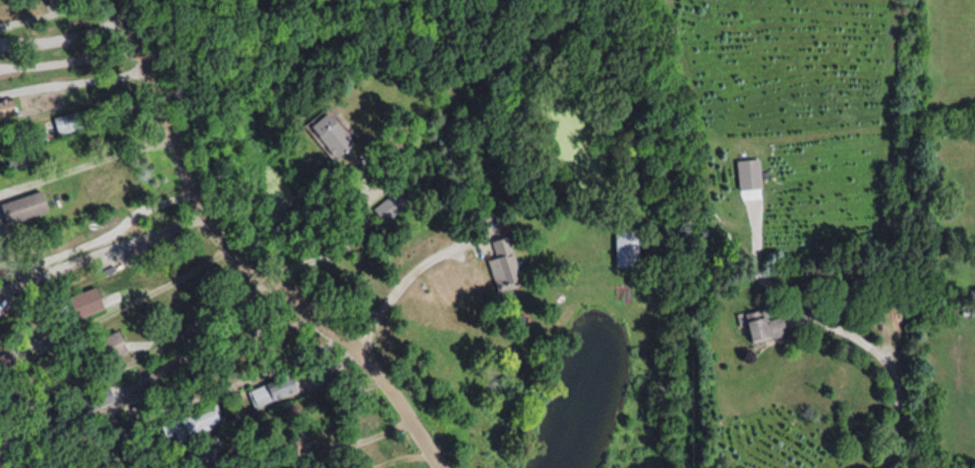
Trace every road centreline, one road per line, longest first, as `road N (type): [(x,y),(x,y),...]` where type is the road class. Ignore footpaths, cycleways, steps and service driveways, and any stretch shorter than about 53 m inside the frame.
road 1 (residential): [(124,0),(200,196),(232,245),(381,378),(440,467)]

